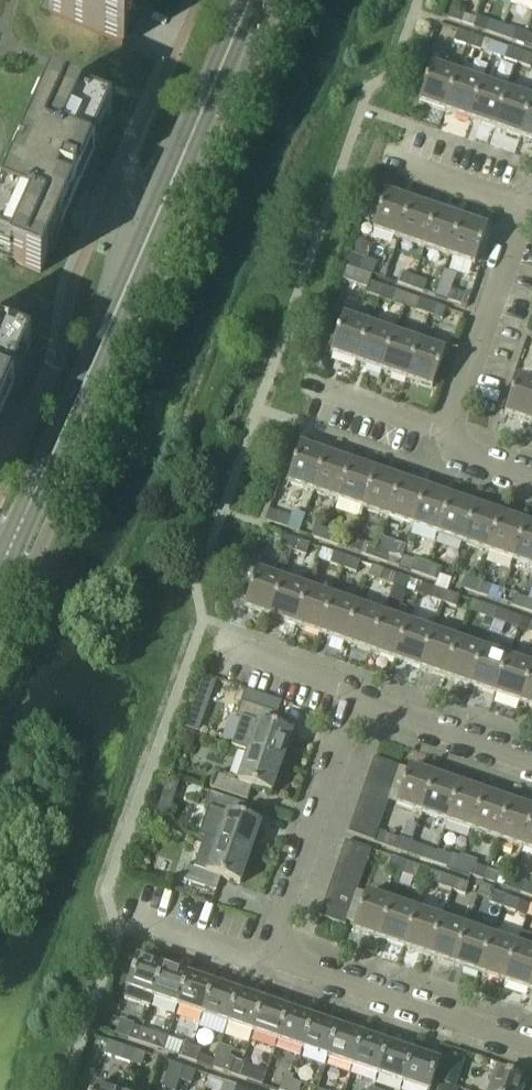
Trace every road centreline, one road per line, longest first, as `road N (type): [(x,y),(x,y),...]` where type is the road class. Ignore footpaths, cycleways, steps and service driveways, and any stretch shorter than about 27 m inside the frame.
road 1 (tertiary): [(0,557),(249,0)]
road 2 (residential): [(269,965),(359,695)]
road 3 (residential): [(531,1049),(269,965)]
road 4 (residential): [(450,433),(529,198)]
road 5 (residential): [(531,761),(359,695)]
road 6 (residential): [(269,965),(130,916)]
road 7 (residential): [(359,695),(224,644)]
road 8 (residential): [(450,433),(318,387)]
road 9 (residential): [(529,198),(399,157)]

